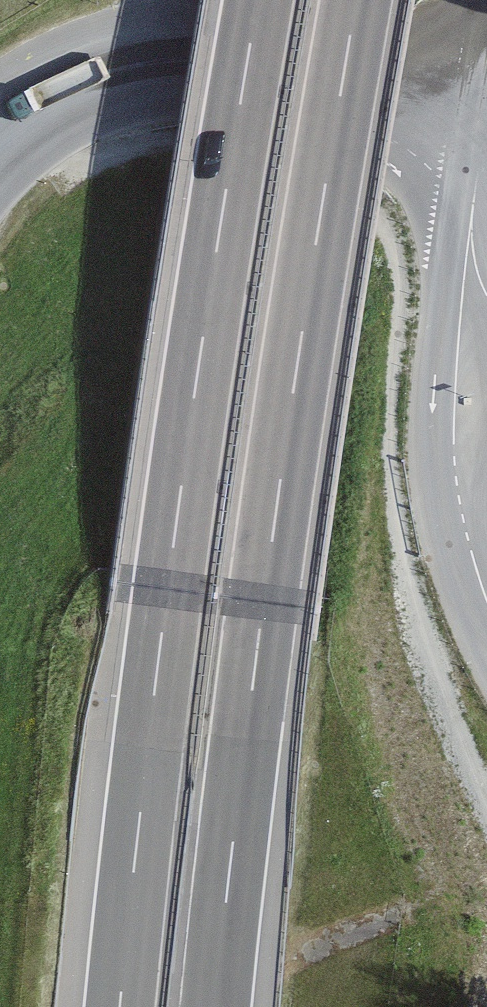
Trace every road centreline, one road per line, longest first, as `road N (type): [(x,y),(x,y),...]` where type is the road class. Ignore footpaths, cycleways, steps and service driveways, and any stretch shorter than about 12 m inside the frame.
road 1 (motorway): [(216,1006),(261,602),(355,0)]
road 2 (motorway): [(256,0),(203,322),(121,1006)]
road 3 (unclassified): [(0,150),(49,112),(101,90),(213,69),(486,113)]

